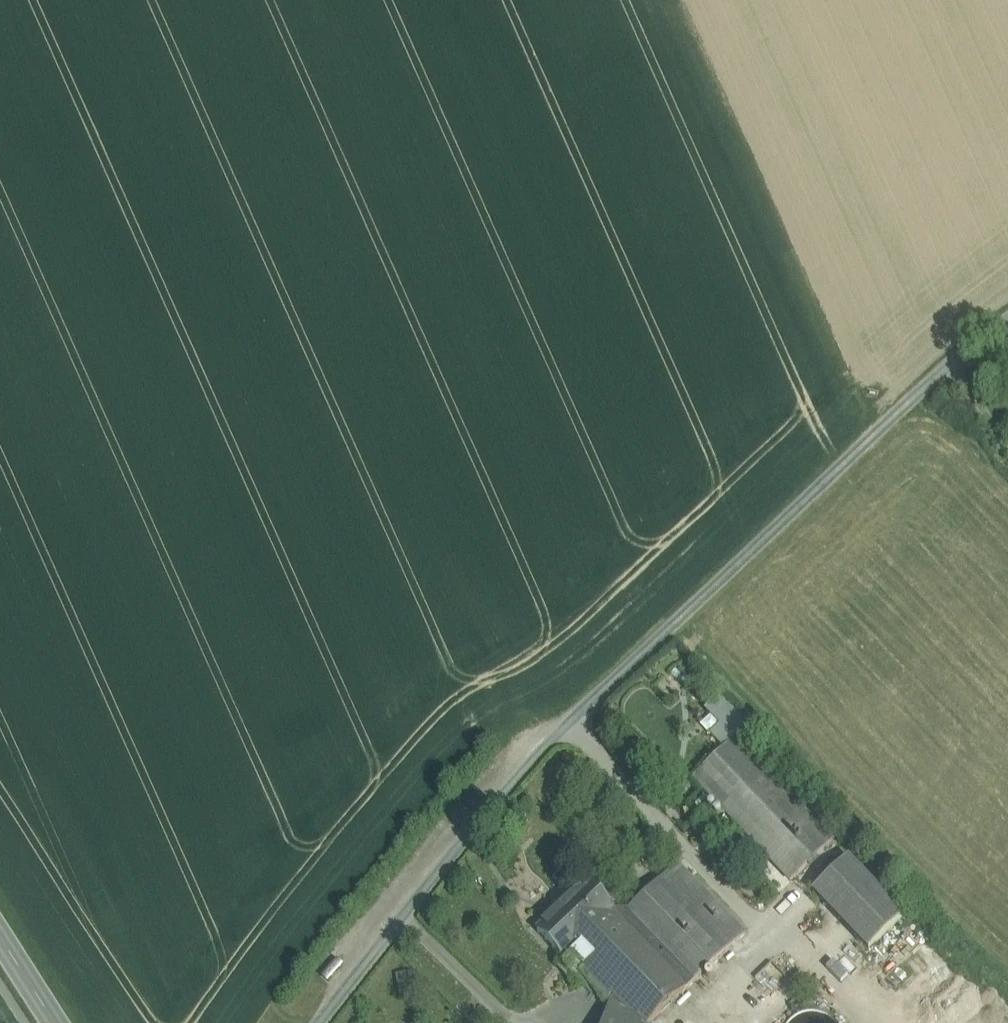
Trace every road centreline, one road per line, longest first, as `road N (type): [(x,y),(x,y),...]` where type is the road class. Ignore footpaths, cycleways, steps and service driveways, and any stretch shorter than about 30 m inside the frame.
road 1 (unclassified): [(321,1022),(549,741),(879,421),(1007,317)]

